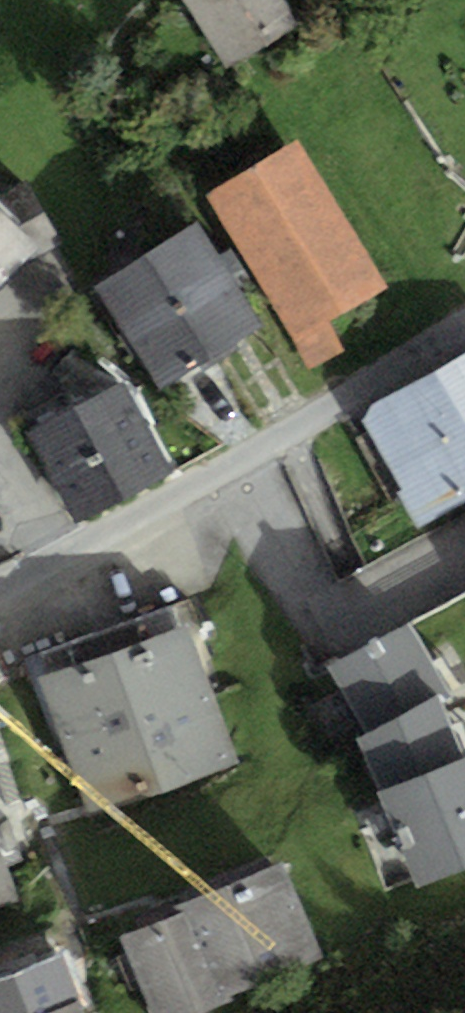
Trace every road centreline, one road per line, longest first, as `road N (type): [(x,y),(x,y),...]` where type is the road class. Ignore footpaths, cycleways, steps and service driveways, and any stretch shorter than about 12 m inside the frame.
road 1 (unclassified): [(0,591),(464,338)]

